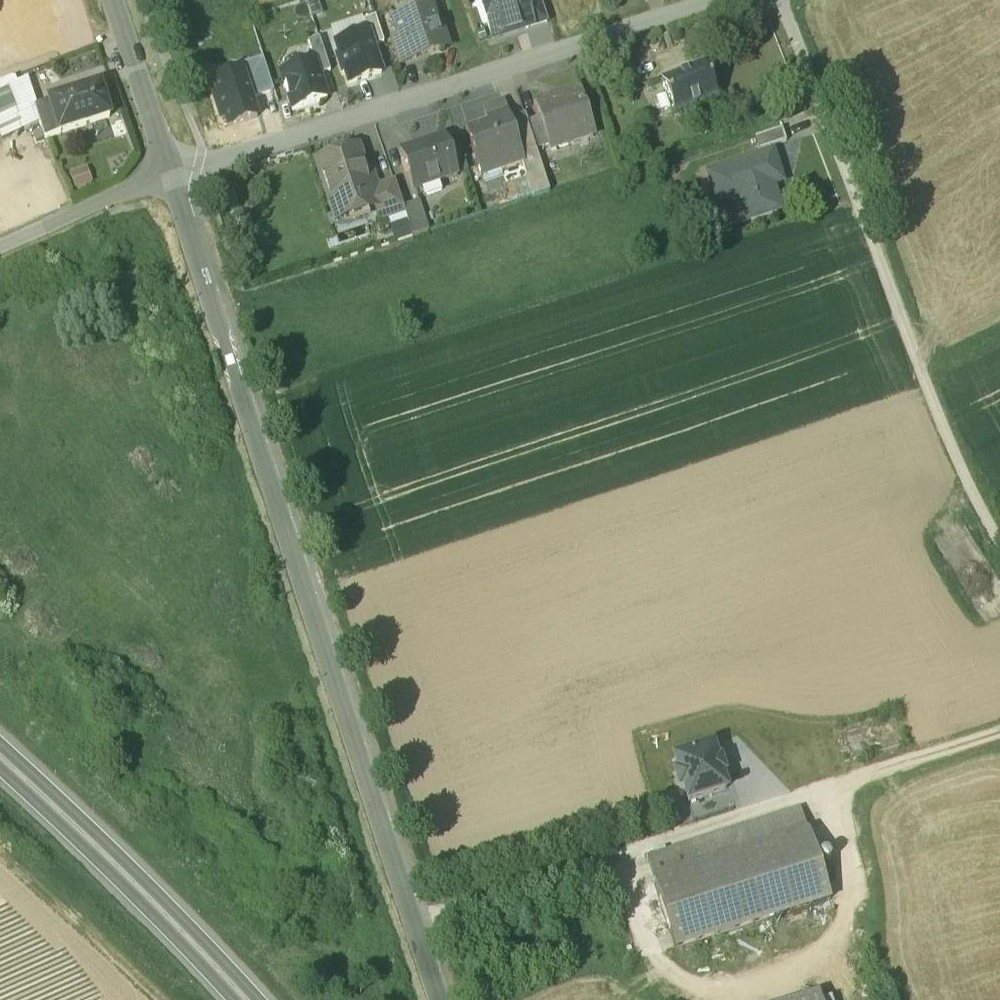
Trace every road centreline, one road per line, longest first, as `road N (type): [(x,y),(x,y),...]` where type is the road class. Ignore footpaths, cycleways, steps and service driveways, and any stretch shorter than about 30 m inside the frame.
road 1 (unclassified): [(441,999),(174,173)]
road 2 (residential): [(715,0),(174,173)]
road 3 (track): [(999,727),(640,845)]
road 4 (primary): [(249,999),(0,754)]
road 5 (track): [(999,537),(972,492),(869,228)]
road 6 (track): [(779,0),(869,228)]
road 7 (track): [(417,921),(640,845)]
road 8 (track): [(165,999),(0,840)]
road 9 (unclassified): [(174,173),(0,250)]
road 10 (unclassified): [(174,173),(116,0)]

